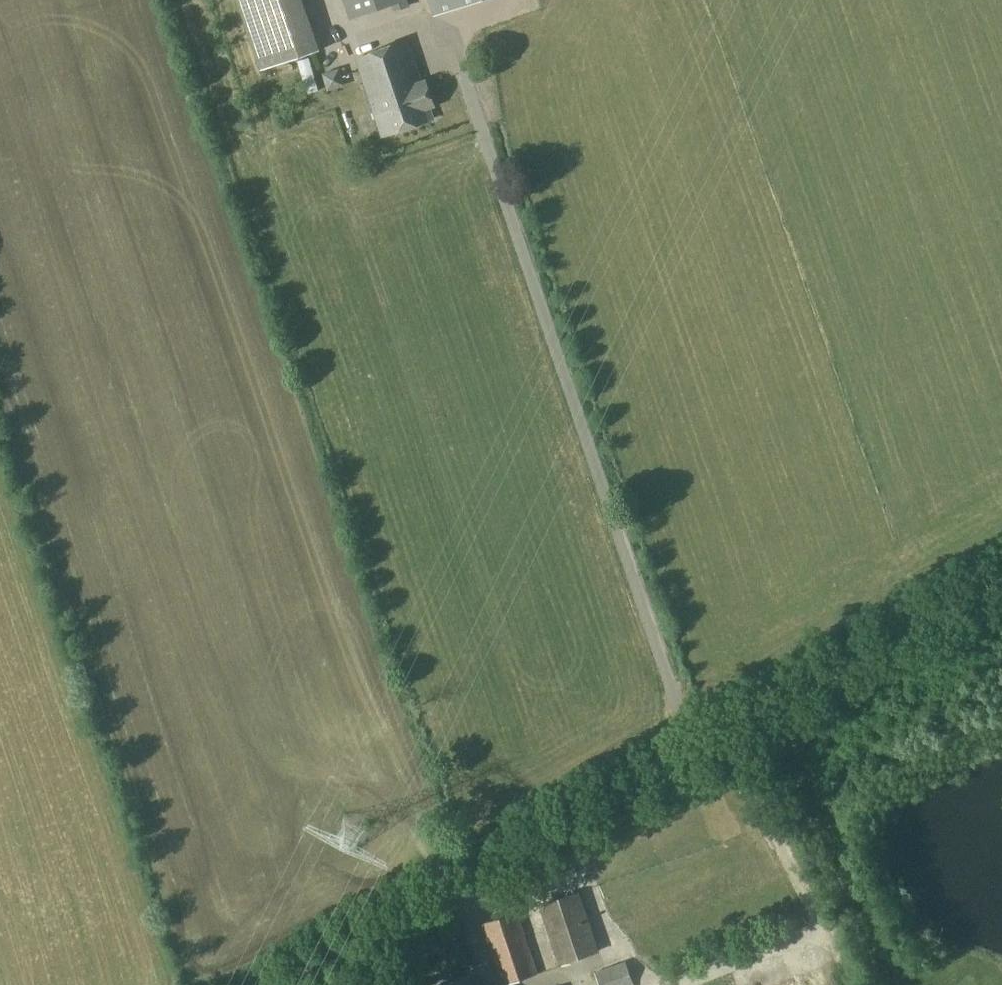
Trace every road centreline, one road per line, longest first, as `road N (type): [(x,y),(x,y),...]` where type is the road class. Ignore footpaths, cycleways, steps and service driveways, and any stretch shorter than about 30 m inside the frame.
road 1 (unclassified): [(274,984),(1001,572)]

